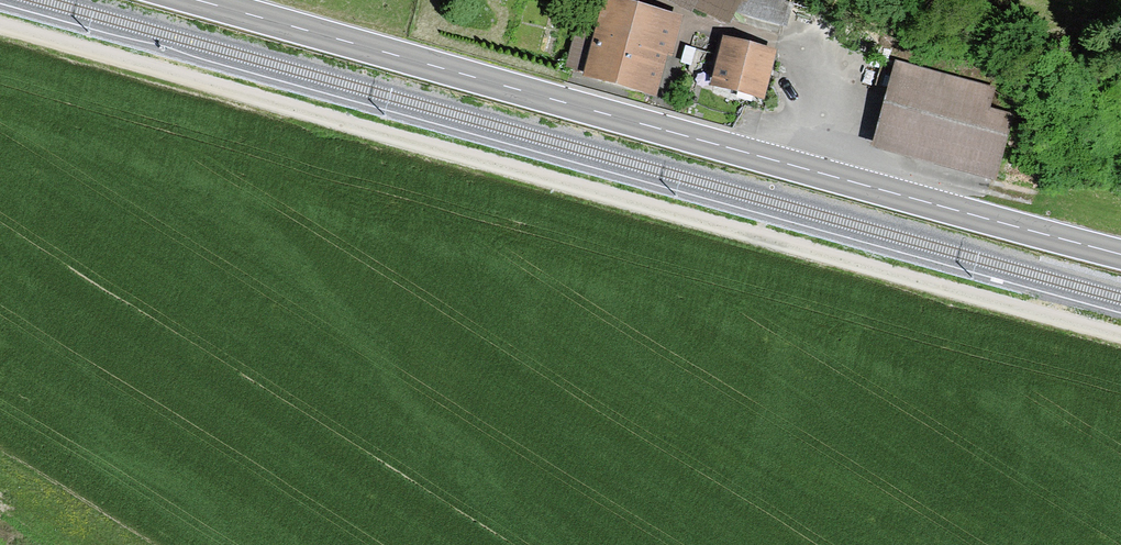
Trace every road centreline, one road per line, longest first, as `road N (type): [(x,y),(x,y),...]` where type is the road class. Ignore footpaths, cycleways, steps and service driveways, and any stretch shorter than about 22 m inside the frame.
road 1 (track): [(0,28),(1120,337)]
road 2 (secondary): [(1120,250),(209,0)]

